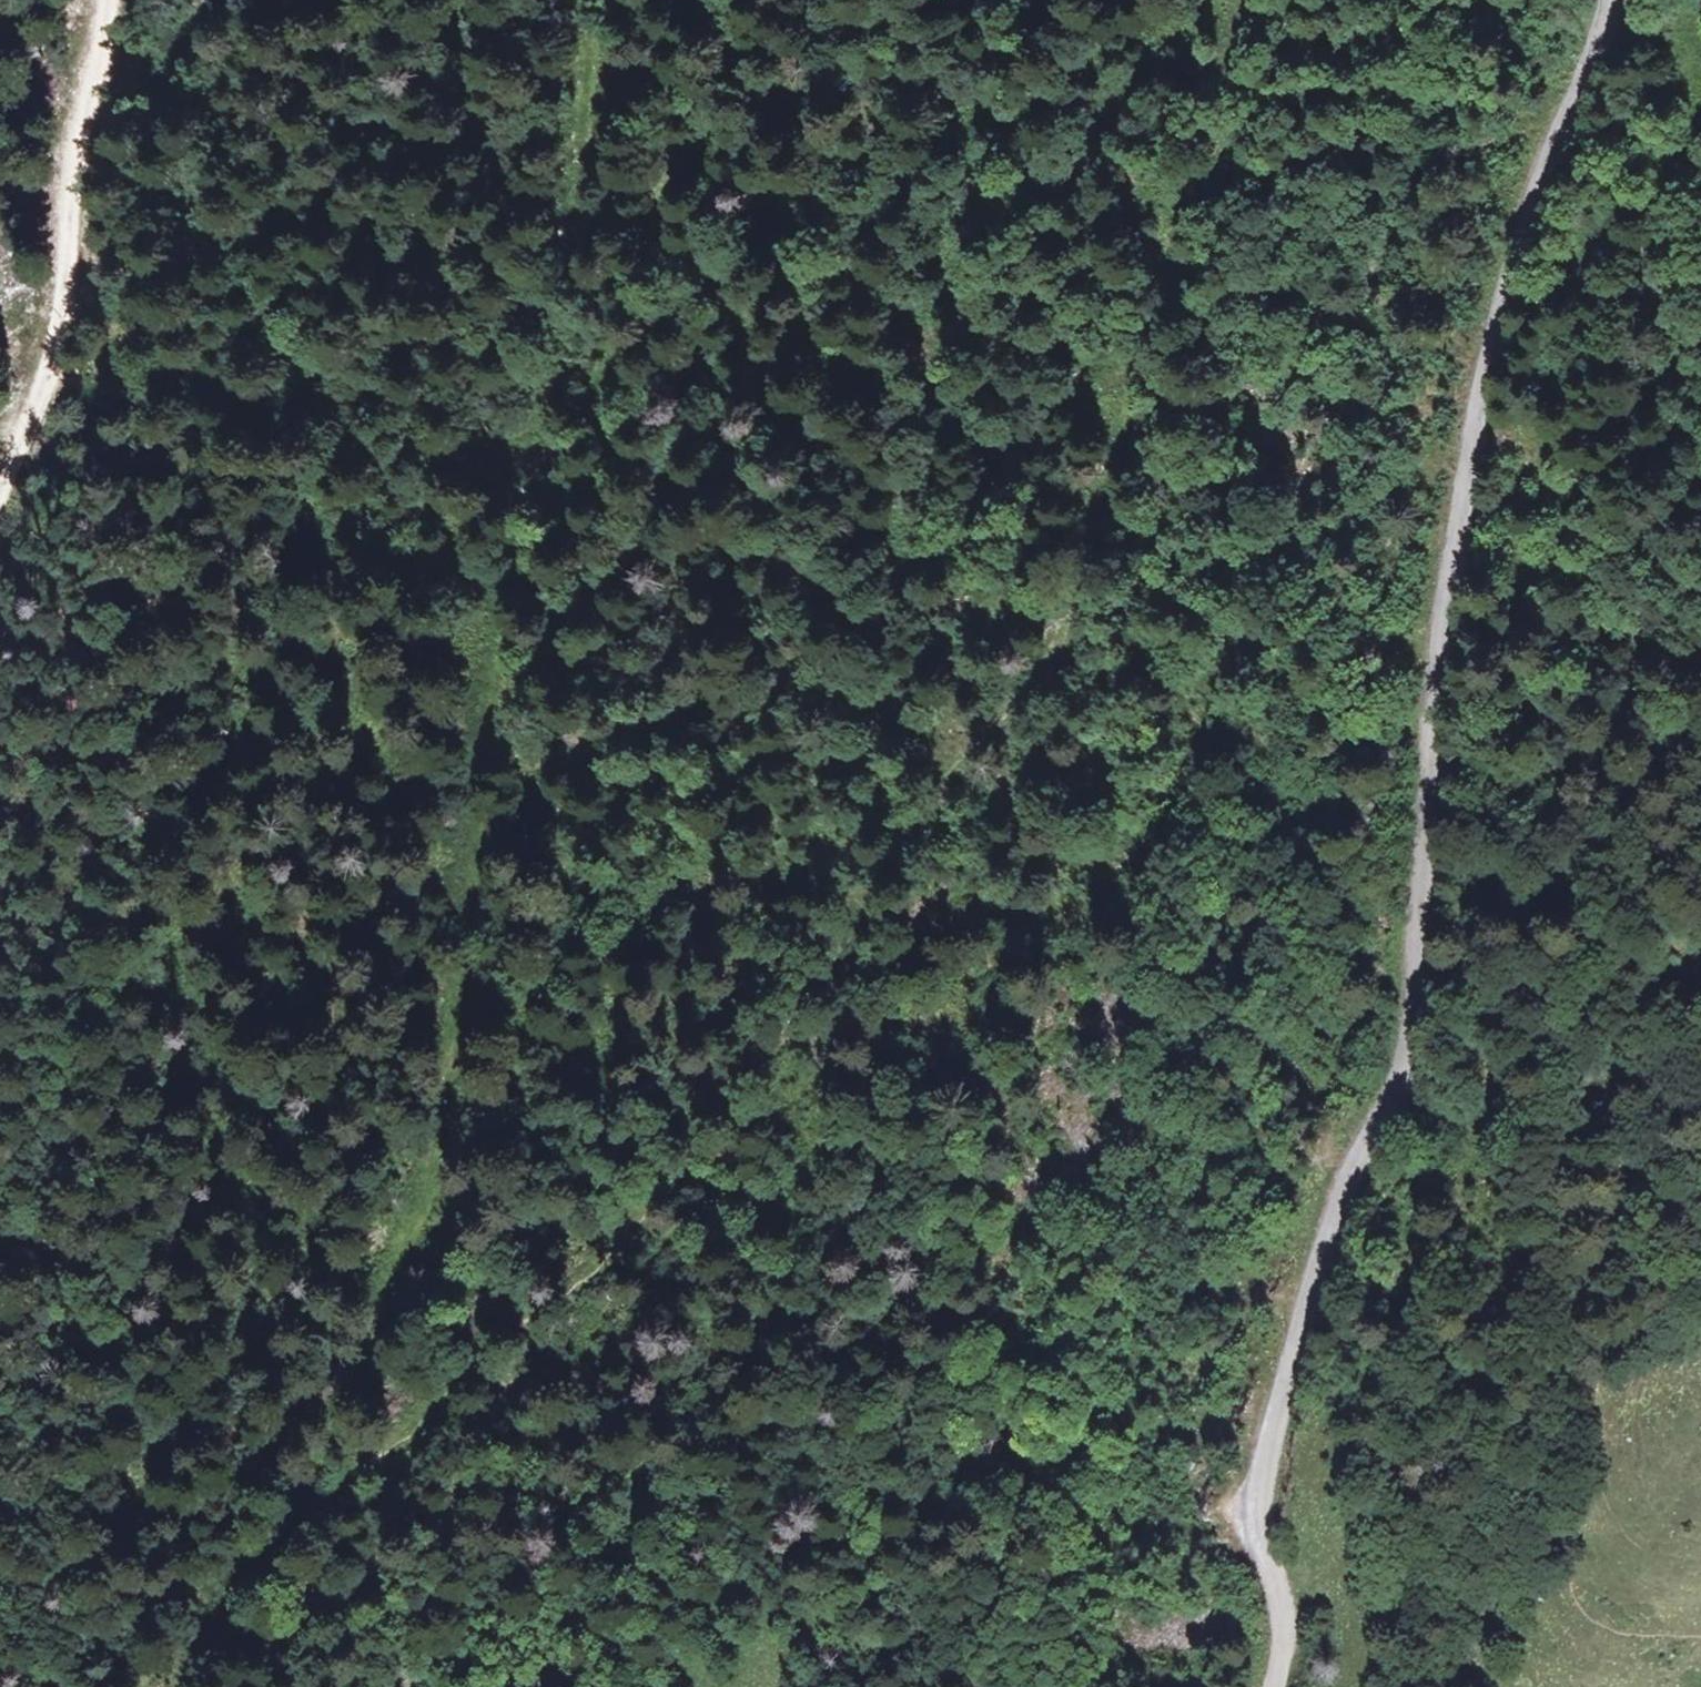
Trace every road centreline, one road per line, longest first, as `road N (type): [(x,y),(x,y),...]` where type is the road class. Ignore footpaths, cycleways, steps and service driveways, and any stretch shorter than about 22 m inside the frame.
road 1 (unclassified): [(1602,0),(1520,211),(1470,414),(1440,594),(1398,1053),(1318,1253),(1261,1486),(1261,1537),(1281,1624),(1271,1686)]
road 2 (track): [(82,0),(97,103),(56,206),(64,296),(41,388),(0,486)]

